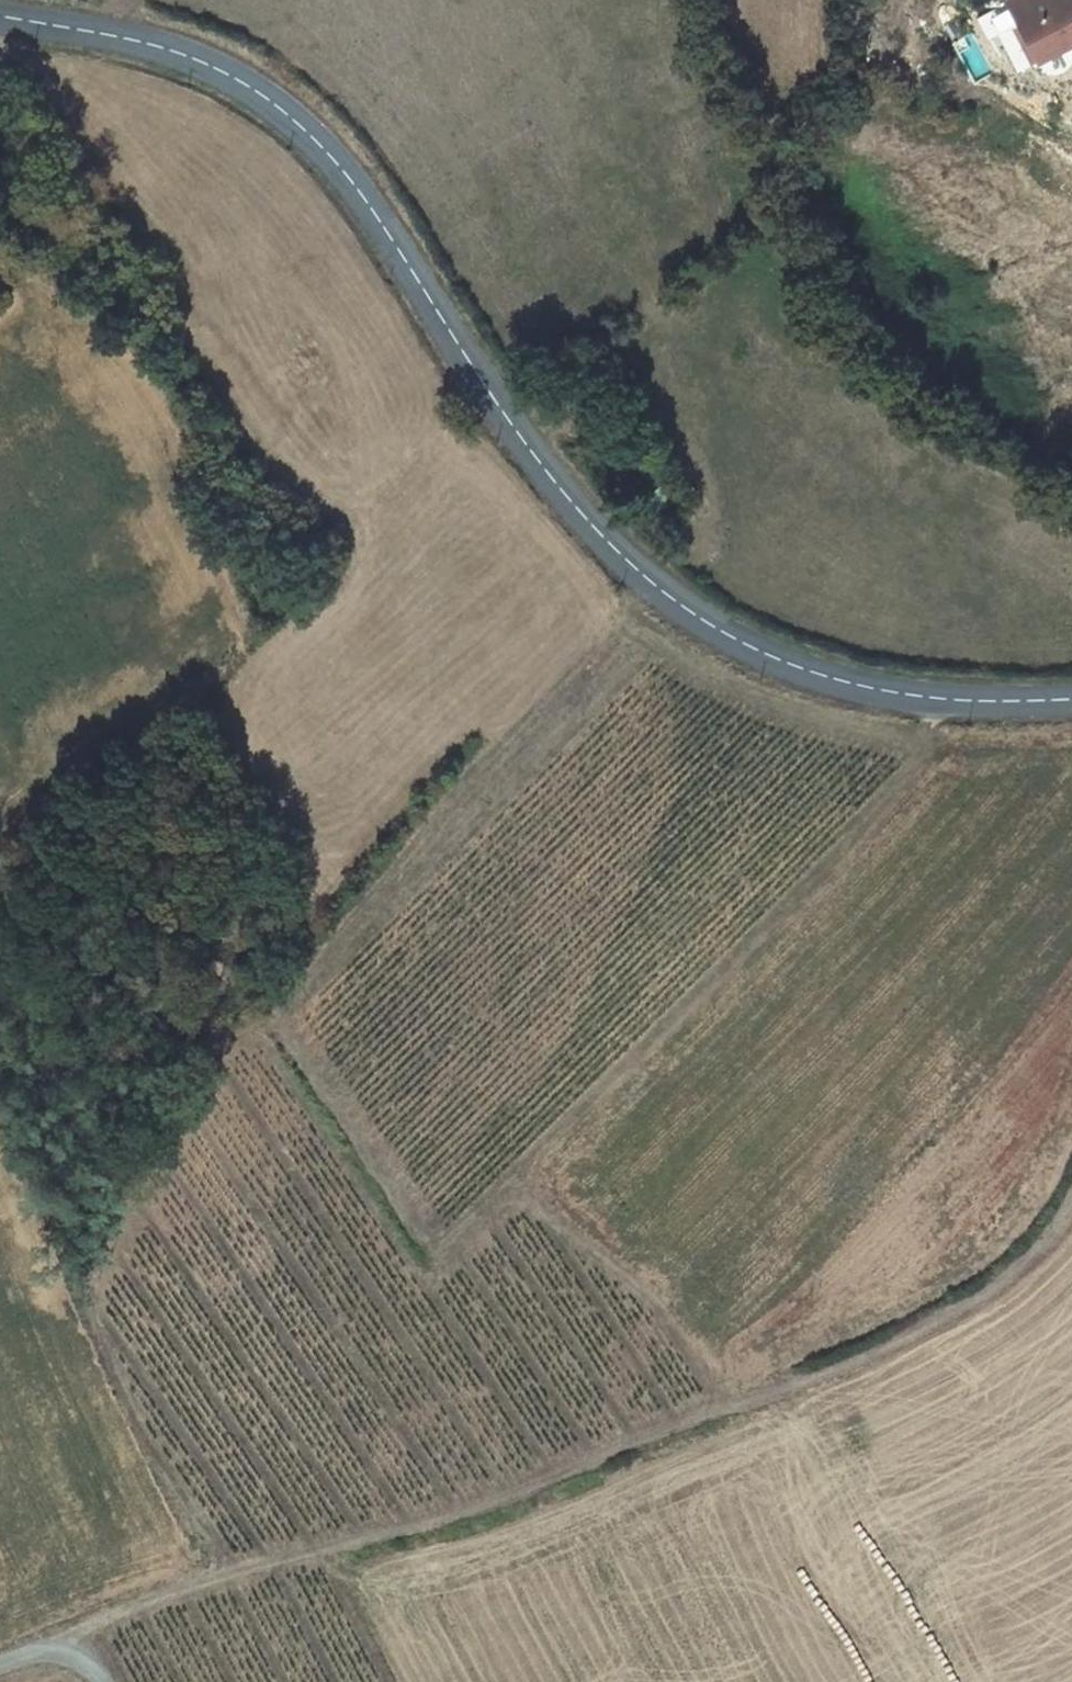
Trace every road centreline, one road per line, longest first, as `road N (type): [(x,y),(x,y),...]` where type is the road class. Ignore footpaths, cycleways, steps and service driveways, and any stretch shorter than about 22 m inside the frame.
road 1 (tertiary): [(0,14),(178,50),(257,88),(314,135),(594,529),(687,611),(747,647),(846,685),(968,700),(1071,696)]
road 2 (track): [(44,1651),(251,1568),(443,1522),(934,1326),(1012,1274),(1071,1206)]

